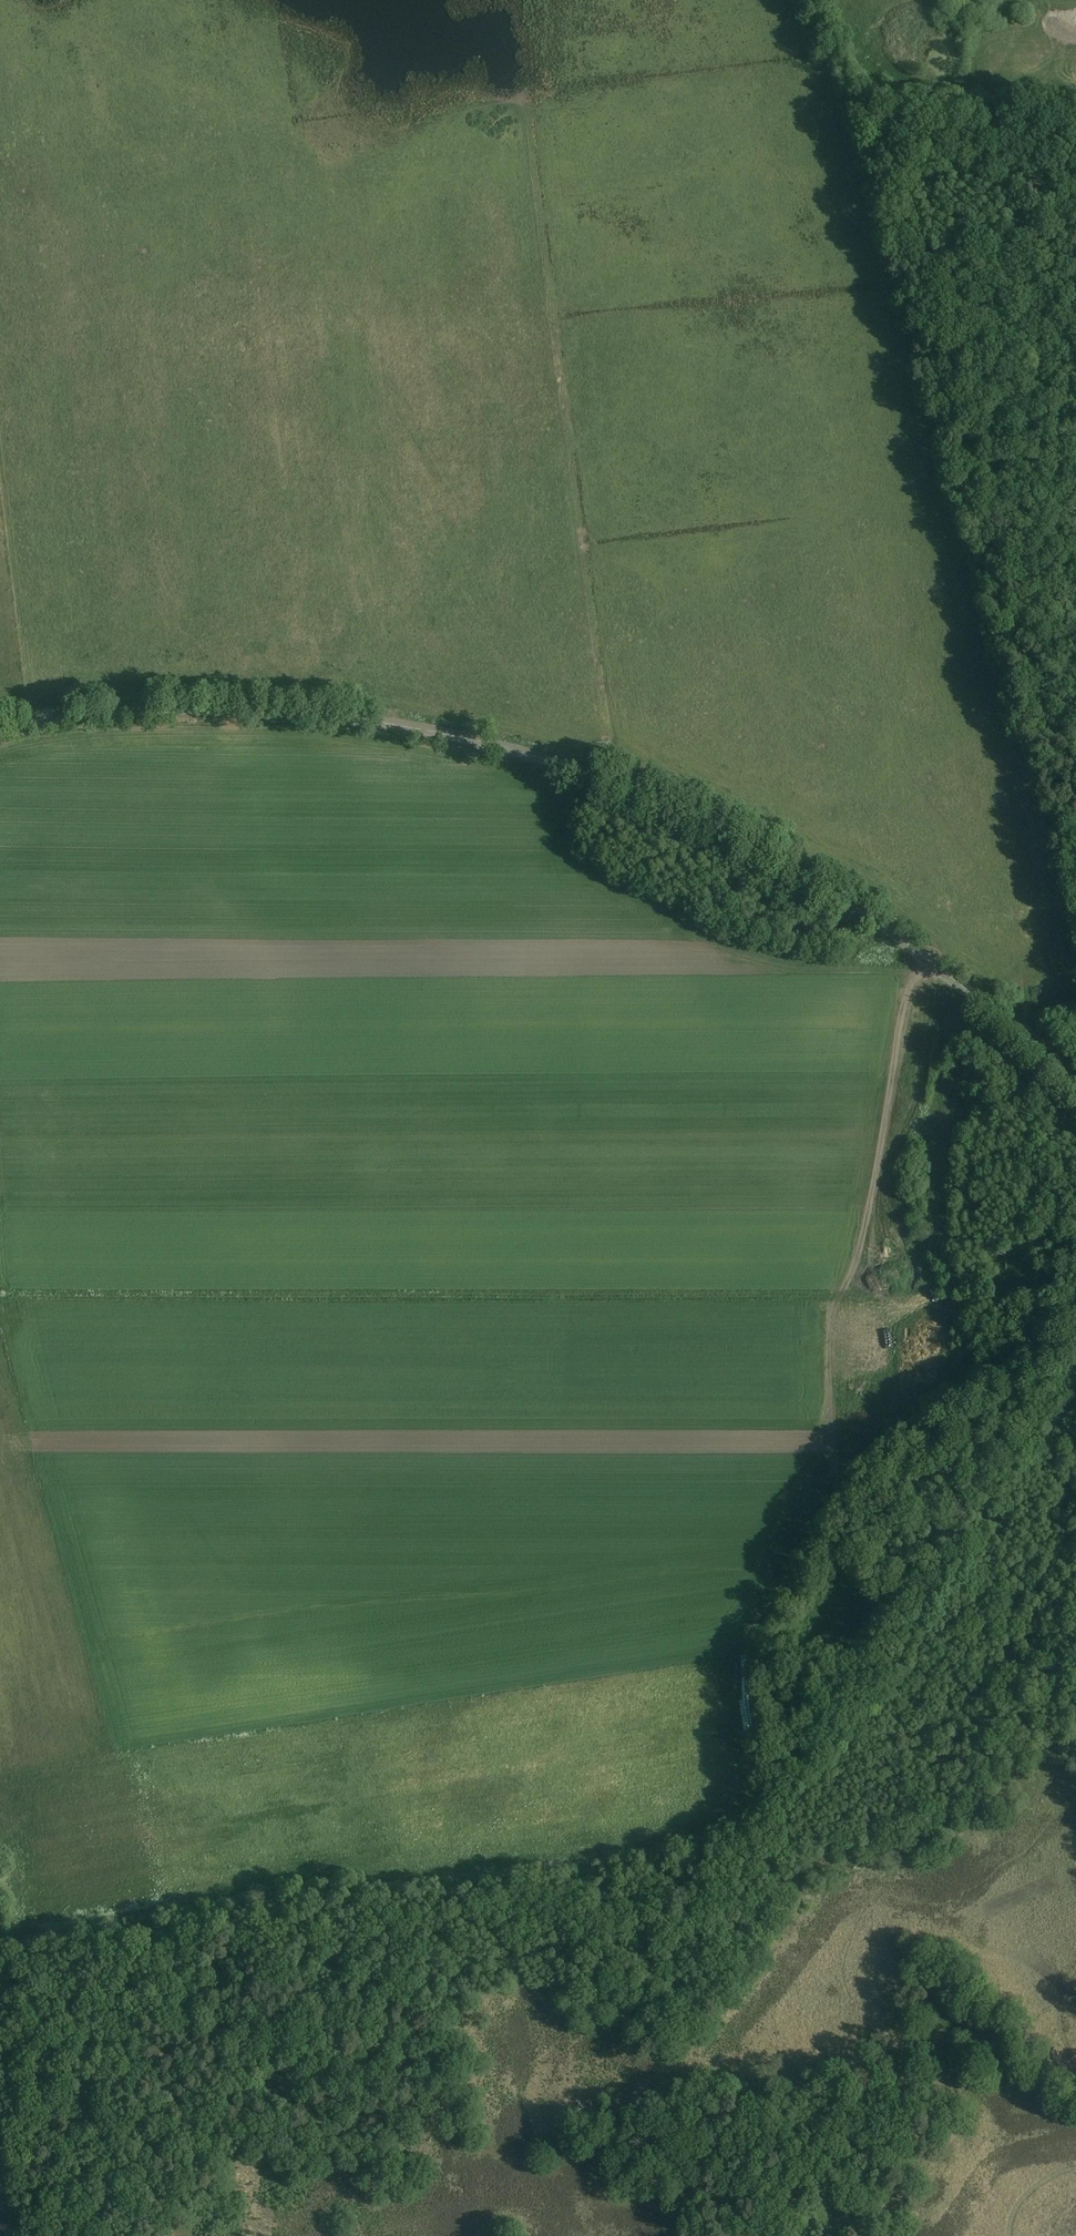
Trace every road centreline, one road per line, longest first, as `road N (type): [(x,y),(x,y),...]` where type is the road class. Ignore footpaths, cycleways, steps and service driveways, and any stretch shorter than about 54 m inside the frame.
road 1 (tertiary): [(0,726),(180,710),(293,711),(459,738),(604,779),(737,836),(808,877),(1075,1071)]
road 2 (track): [(1075,1308),(835,1496),(828,1428),(888,1281),(885,1159),(915,1072),(924,958)]

